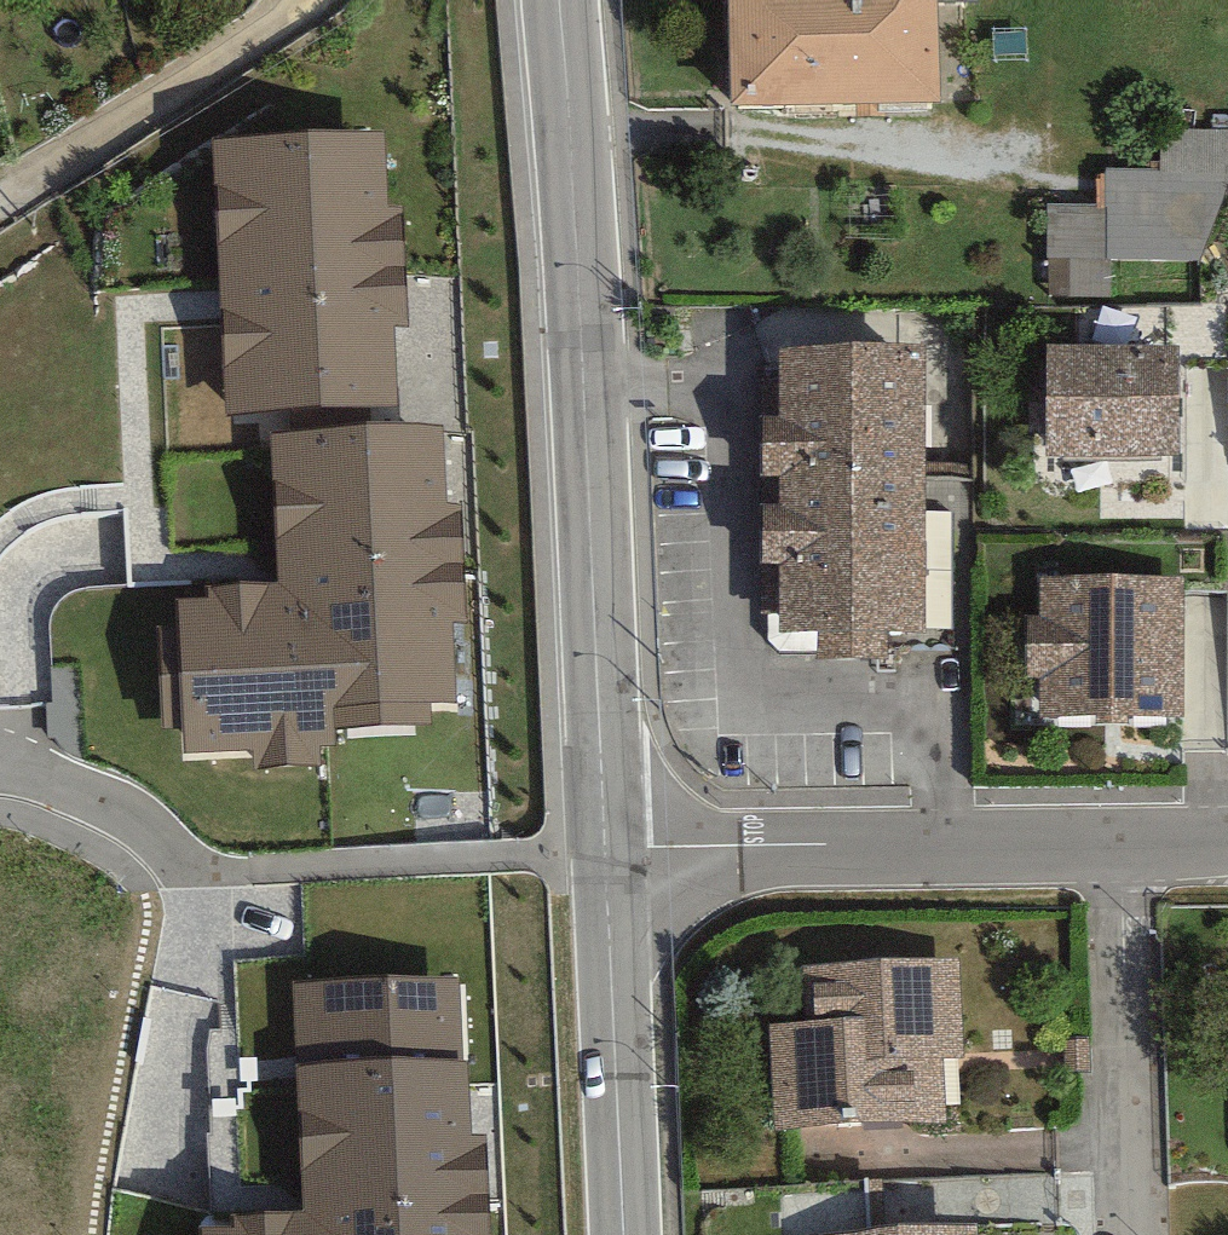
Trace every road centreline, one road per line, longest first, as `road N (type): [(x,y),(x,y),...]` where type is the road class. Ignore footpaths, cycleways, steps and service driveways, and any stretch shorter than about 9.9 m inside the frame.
road 1 (secondary): [(546,0),(608,868)]
road 2 (residential): [(1106,859),(608,868)]
road 3 (residential): [(1125,1234),(1106,859)]
road 4 (secondary): [(608,868),(623,1234)]
road 5 (residential): [(30,182),(329,0)]
road 6 (residential): [(1227,856),(1106,859)]

